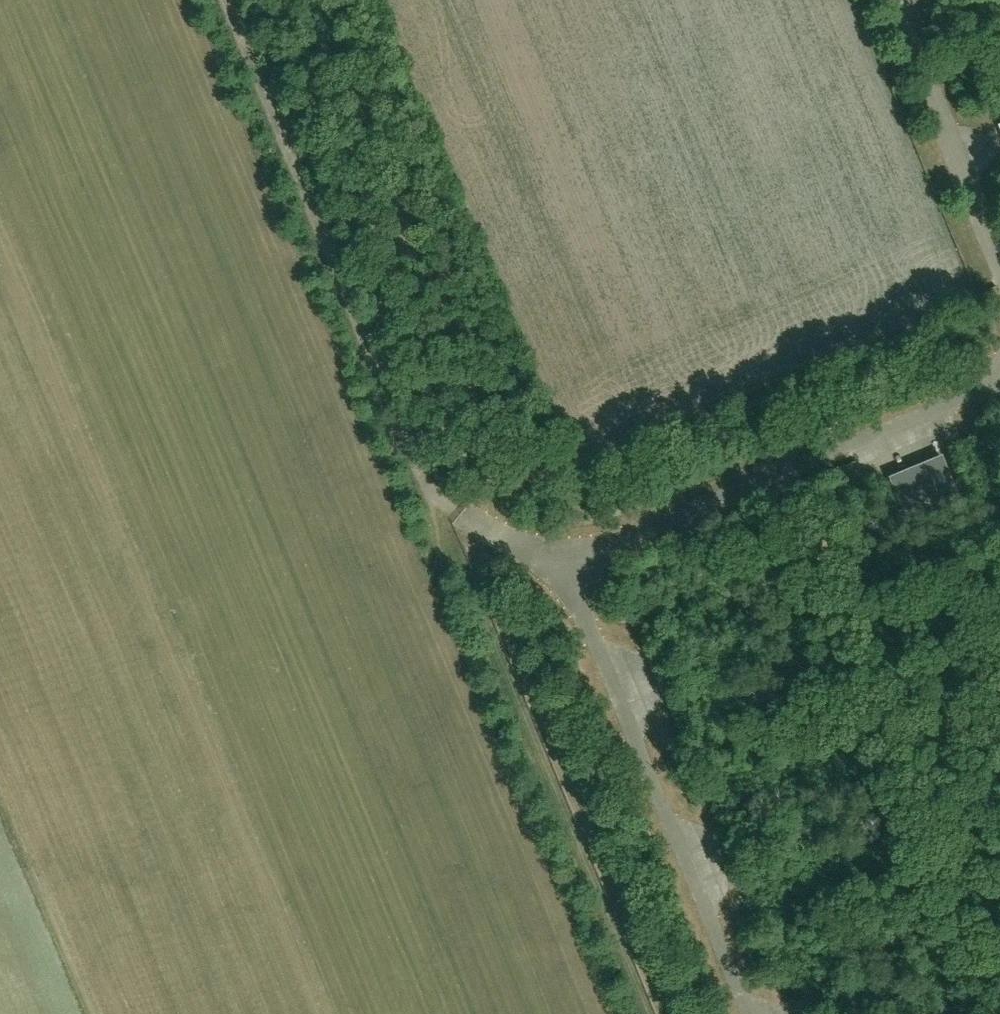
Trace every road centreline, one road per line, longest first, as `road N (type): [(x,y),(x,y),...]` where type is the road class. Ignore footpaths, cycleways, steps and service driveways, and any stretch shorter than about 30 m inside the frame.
road 1 (track): [(644,1013),(477,611),(446,580),(438,498)]

